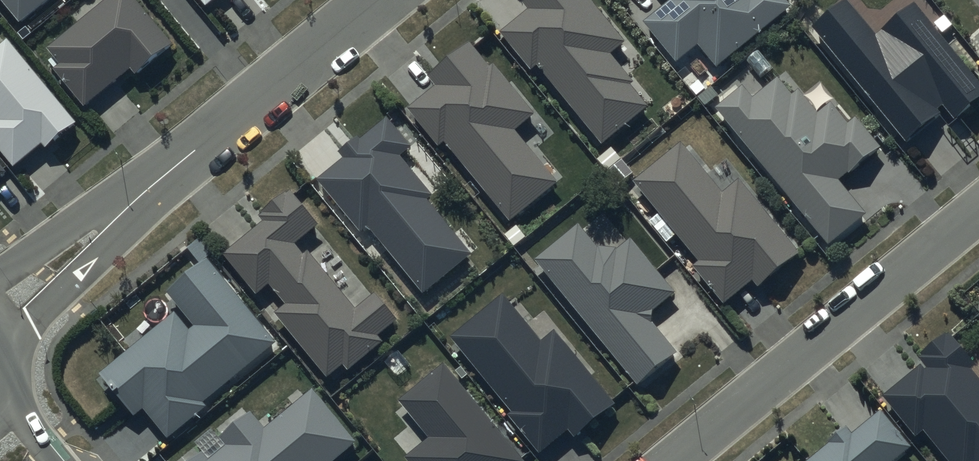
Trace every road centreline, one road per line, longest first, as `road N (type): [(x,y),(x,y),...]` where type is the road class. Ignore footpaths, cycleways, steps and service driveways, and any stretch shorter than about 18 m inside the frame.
road 1 (residential): [(672,460),(978,210)]
road 2 (residential): [(146,191),(381,0)]
road 3 (residential): [(146,191),(108,248),(9,343)]
road 4 (residential): [(0,277),(85,217),(146,191)]

